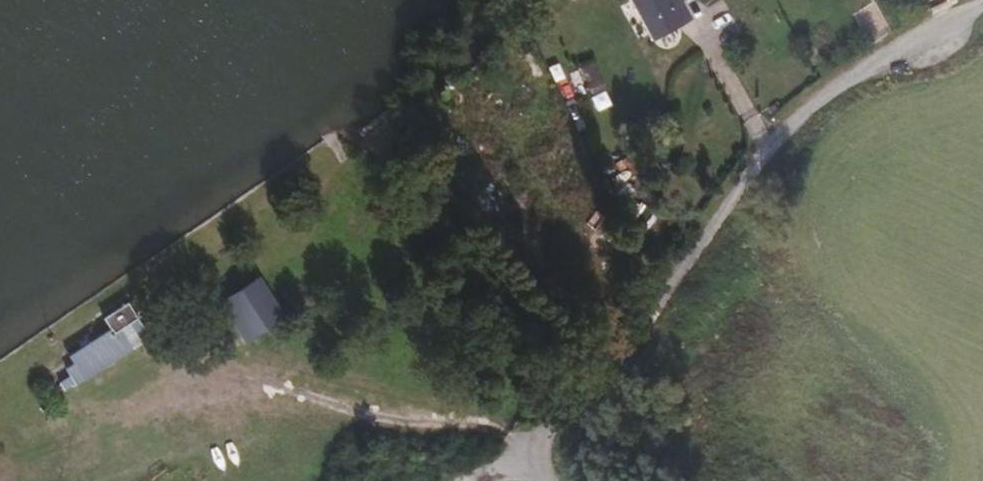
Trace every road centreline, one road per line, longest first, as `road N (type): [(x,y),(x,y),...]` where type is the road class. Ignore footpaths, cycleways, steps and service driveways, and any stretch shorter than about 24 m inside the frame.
road 1 (track): [(478,480),(531,453),(606,394),(702,232),(783,134),(845,86),(982,11)]

